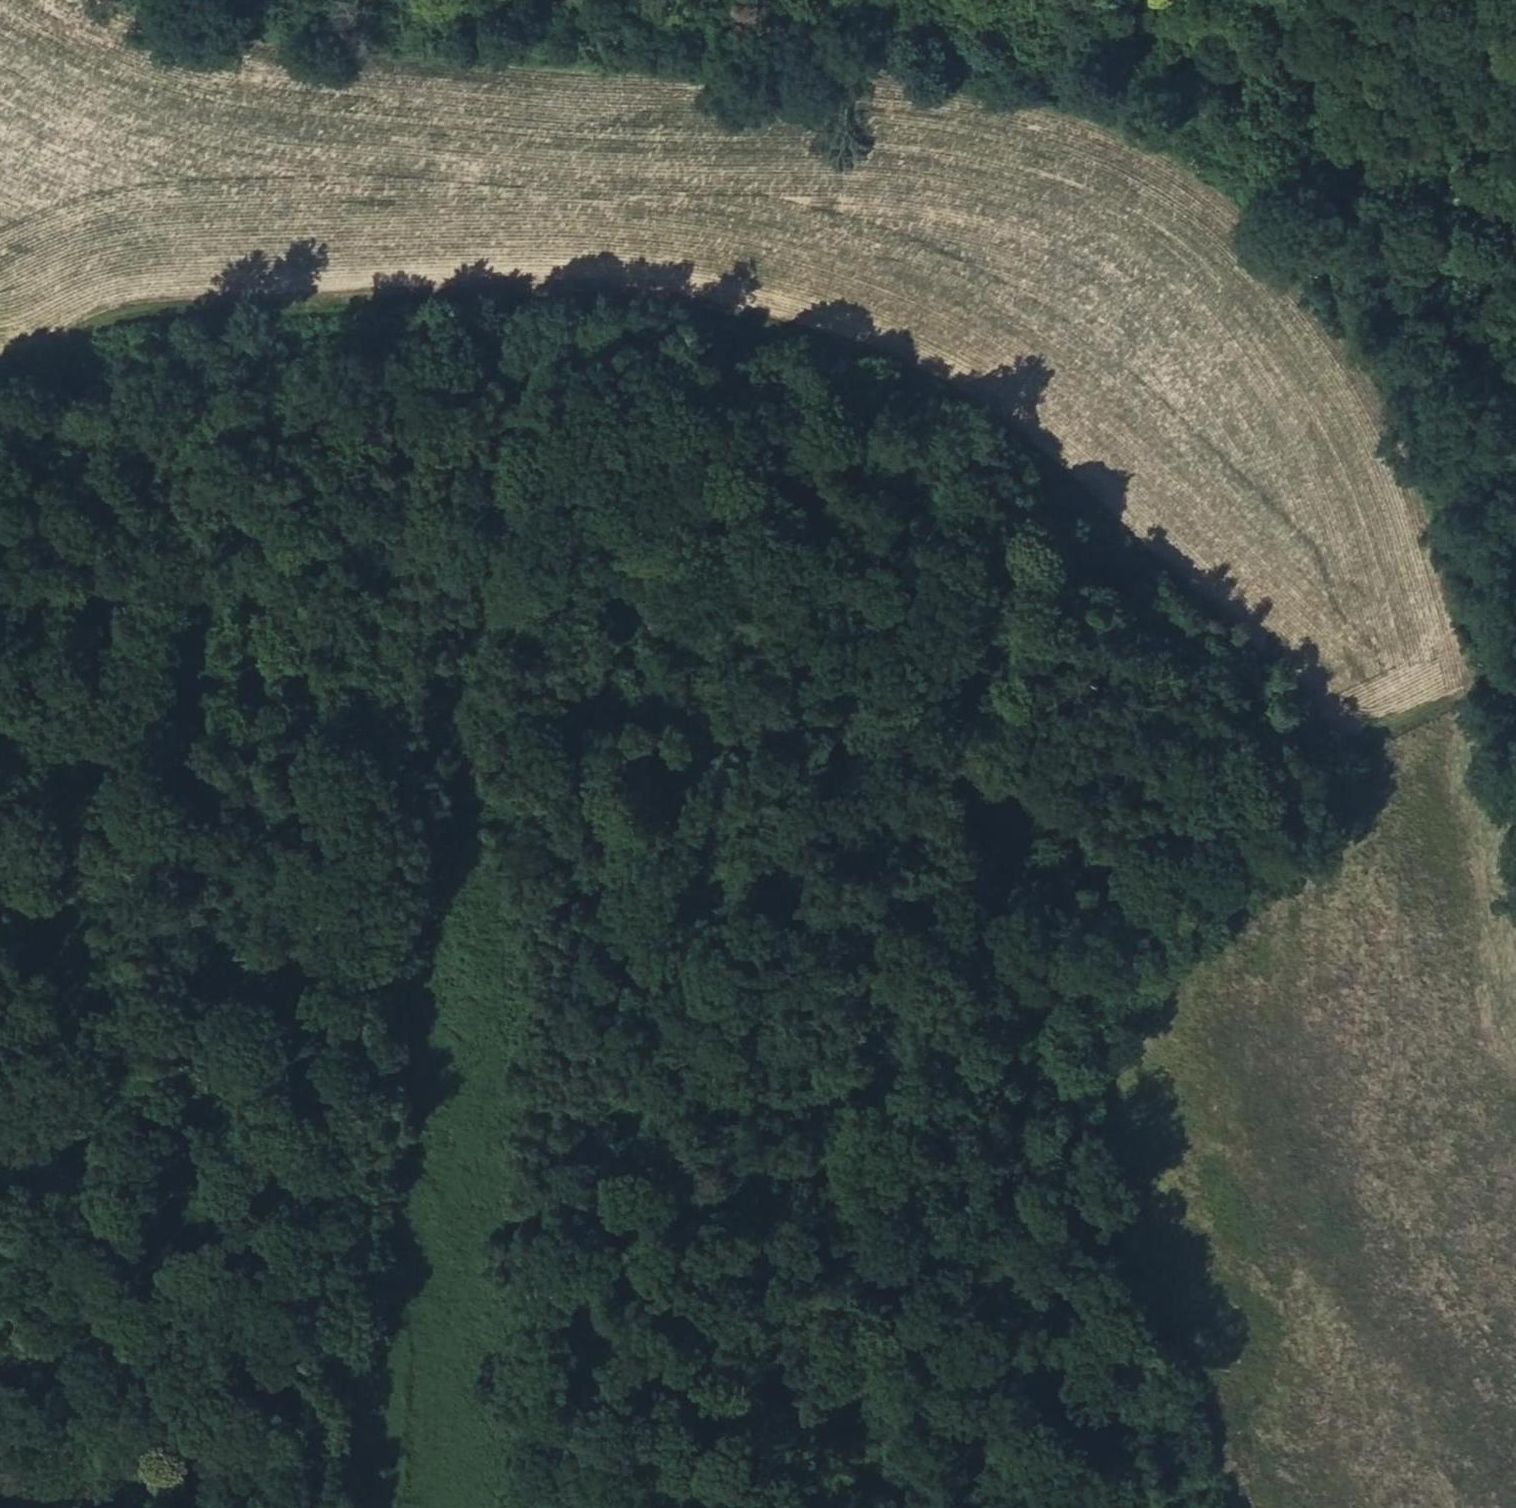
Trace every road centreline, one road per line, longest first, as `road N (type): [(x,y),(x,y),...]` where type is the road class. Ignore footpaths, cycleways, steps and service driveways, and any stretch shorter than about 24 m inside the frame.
road 1 (track): [(1515,606),(1461,351),(1343,190),(1167,39),(1047,0)]

